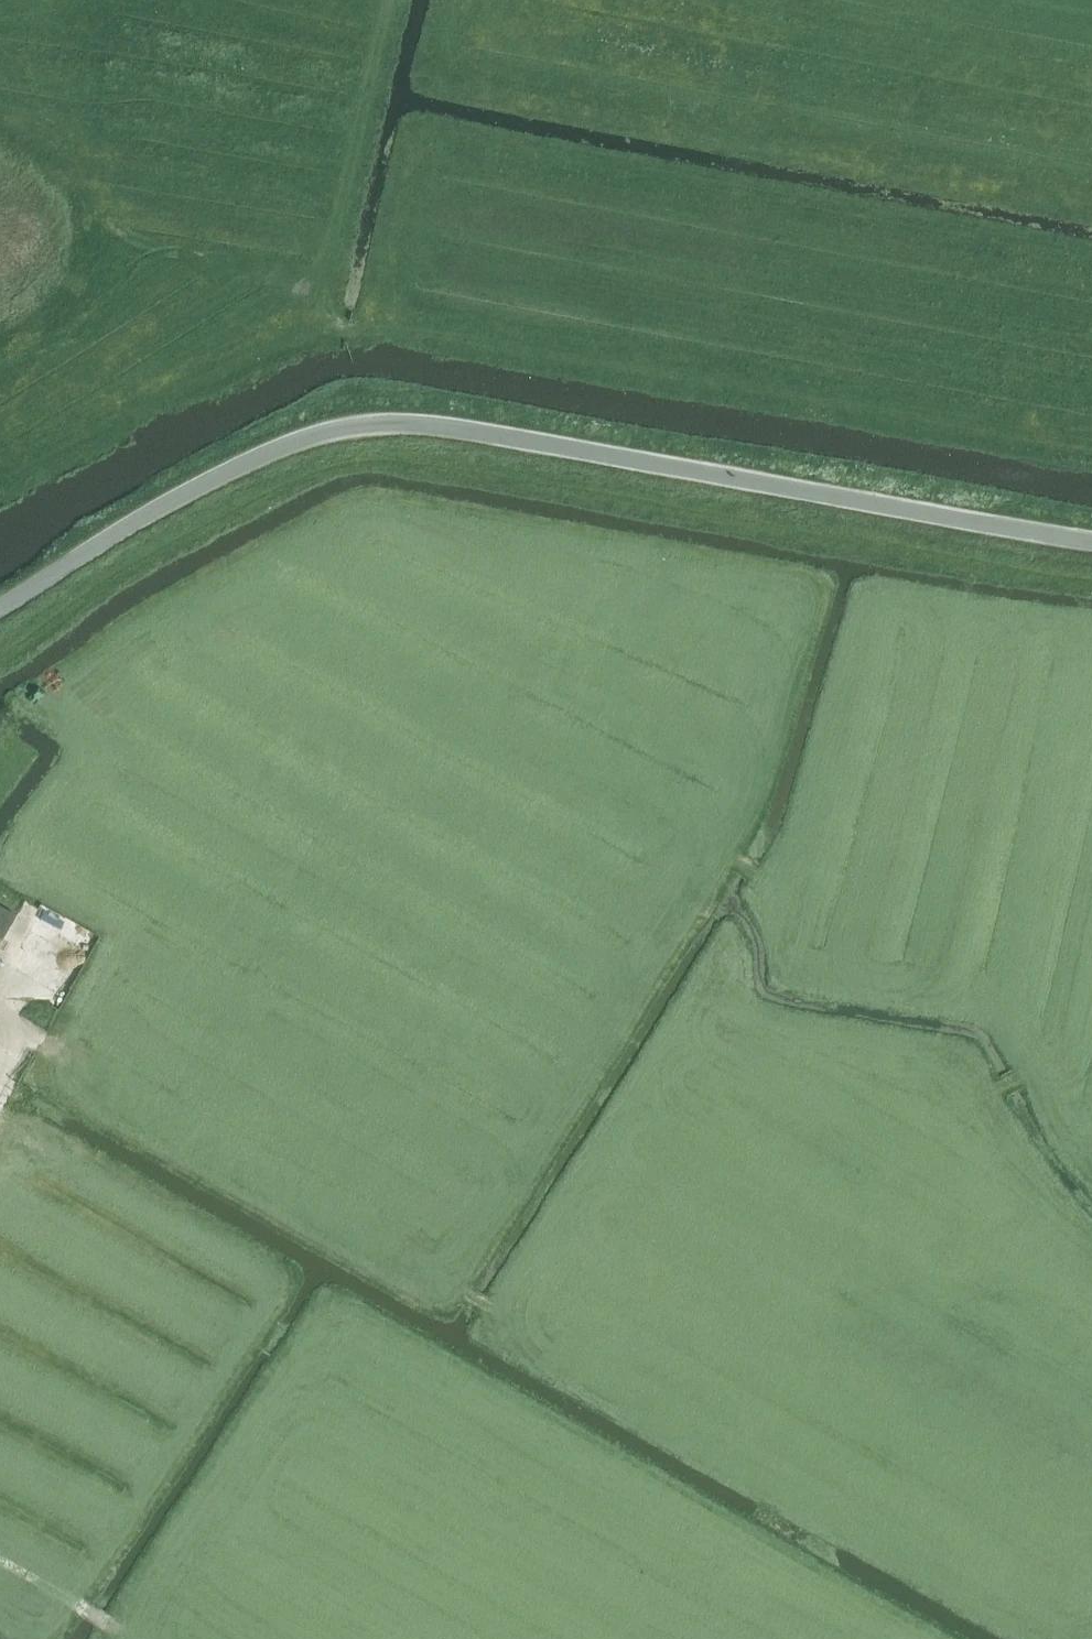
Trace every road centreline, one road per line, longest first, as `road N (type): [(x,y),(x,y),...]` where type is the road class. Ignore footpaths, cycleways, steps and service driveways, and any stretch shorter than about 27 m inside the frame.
road 1 (unclassified): [(1091,540),(435,425),(383,422),(332,431),(217,475),(0,606)]
road 2 (track): [(0,1558),(136,1638)]

